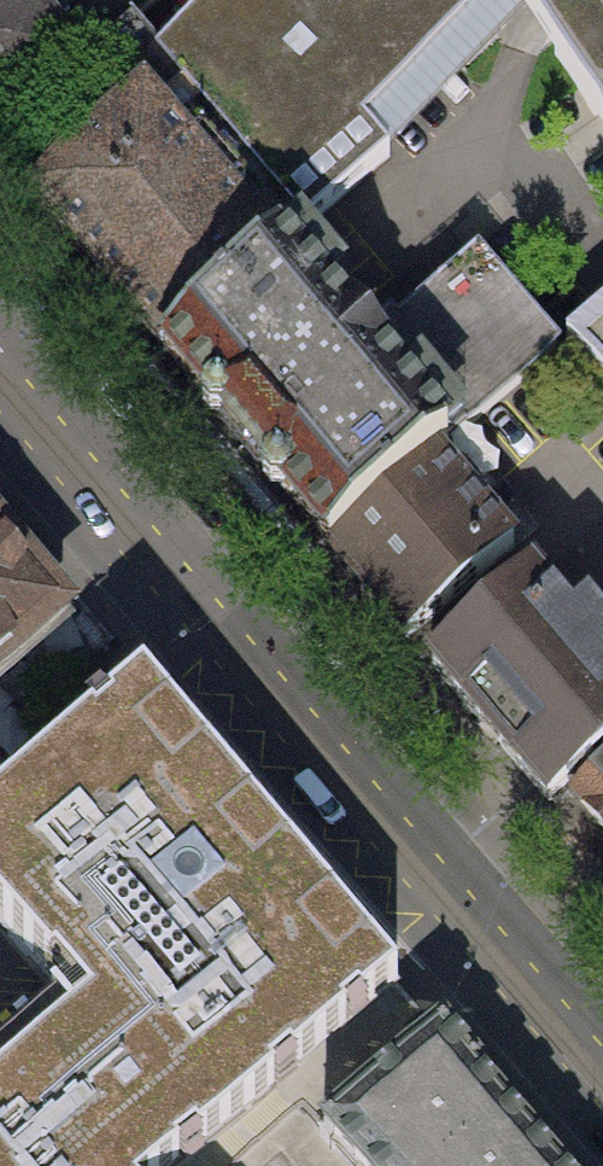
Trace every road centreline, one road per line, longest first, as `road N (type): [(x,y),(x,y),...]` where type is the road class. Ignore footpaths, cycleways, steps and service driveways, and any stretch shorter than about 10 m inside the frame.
road 1 (secondary): [(0,431),(602,1127)]
road 2 (secondary): [(602,1003),(431,822),(0,319)]

